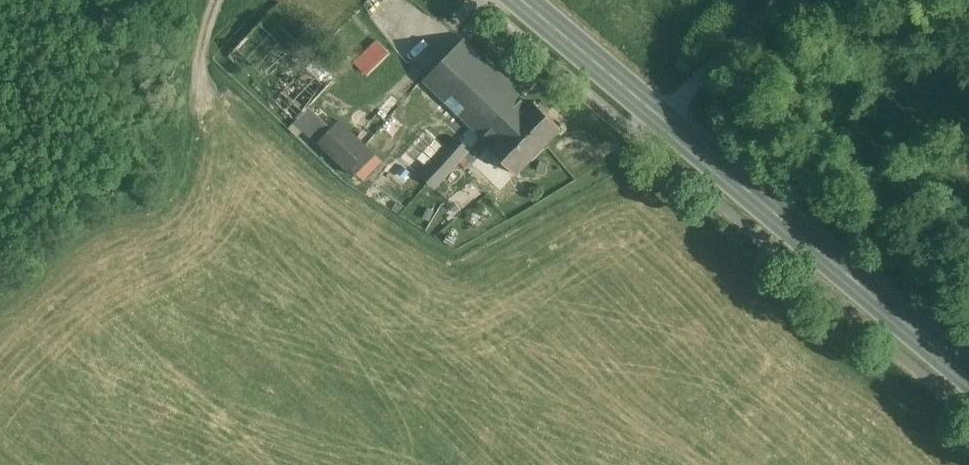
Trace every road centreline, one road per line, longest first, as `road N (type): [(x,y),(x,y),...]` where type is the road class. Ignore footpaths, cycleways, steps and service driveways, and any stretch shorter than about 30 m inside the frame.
road 1 (primary): [(526,0),(968,373)]
road 2 (track): [(781,0),(666,115)]

